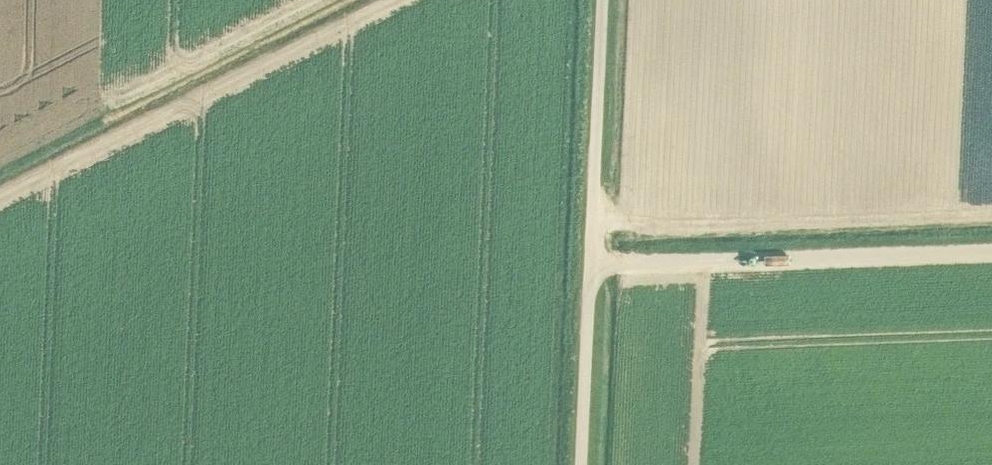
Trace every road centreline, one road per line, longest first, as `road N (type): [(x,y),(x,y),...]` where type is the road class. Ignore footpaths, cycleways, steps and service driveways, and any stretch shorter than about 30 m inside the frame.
road 1 (unclassified): [(576,464),(596,0)]

